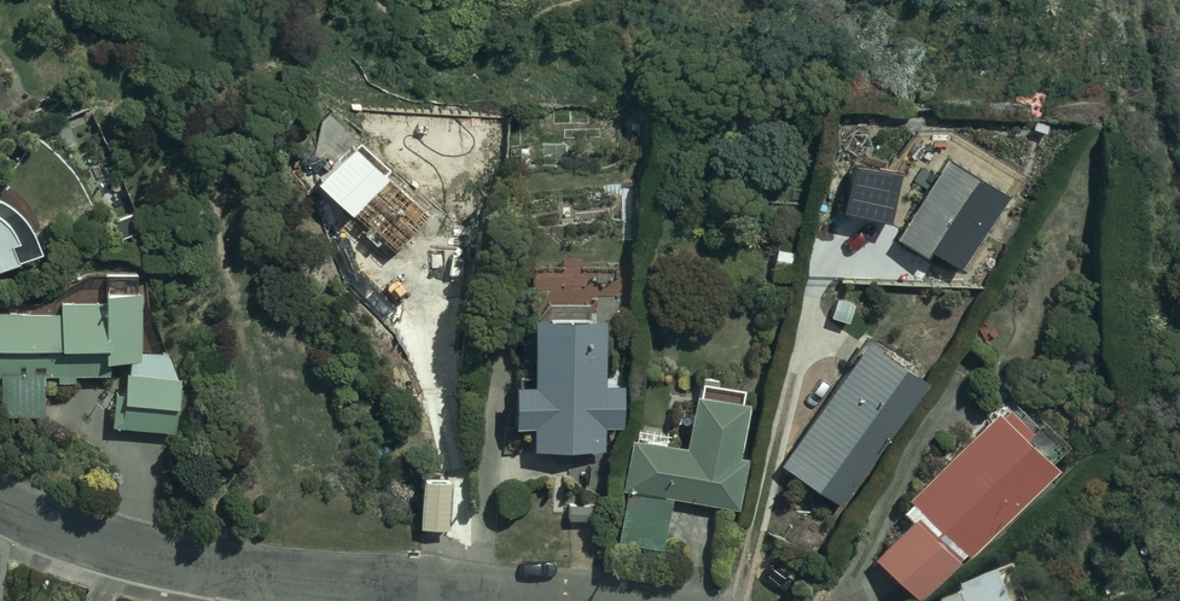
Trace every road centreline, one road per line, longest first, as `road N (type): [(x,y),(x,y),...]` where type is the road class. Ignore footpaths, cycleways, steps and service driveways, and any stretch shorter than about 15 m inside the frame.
road 1 (residential): [(661,600),(222,572),(142,554),(0,502)]

